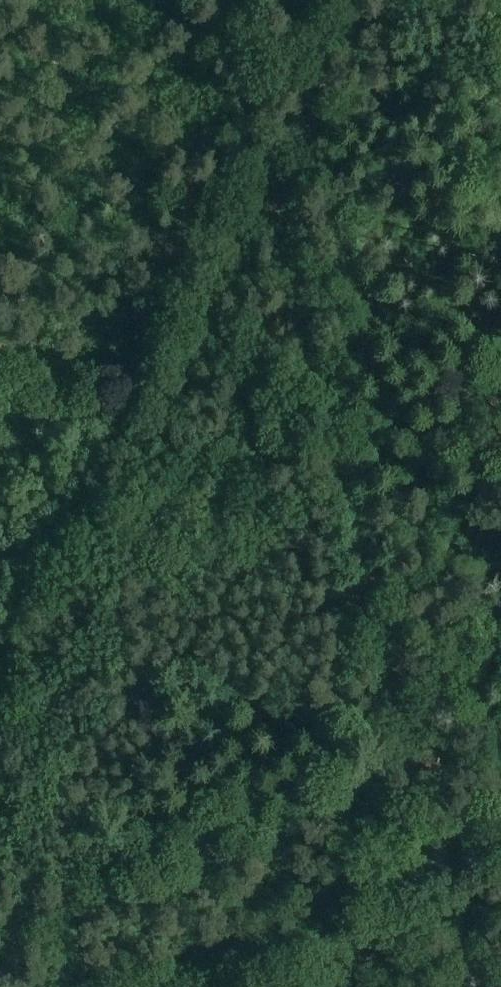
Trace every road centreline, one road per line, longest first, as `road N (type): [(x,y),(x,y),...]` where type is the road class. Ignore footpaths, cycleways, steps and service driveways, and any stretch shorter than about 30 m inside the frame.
road 1 (unclassified): [(472,986),(345,459)]
road 2 (track): [(265,128),(223,188),(135,360),(89,372),(0,349)]
road 3 (track): [(345,459),(265,128)]
road 4 (track): [(258,986),(264,943),(284,918),(500,805)]
road 5 (track): [(265,128),(304,92),(350,0)]
road 6 (track): [(265,128),(231,0)]

